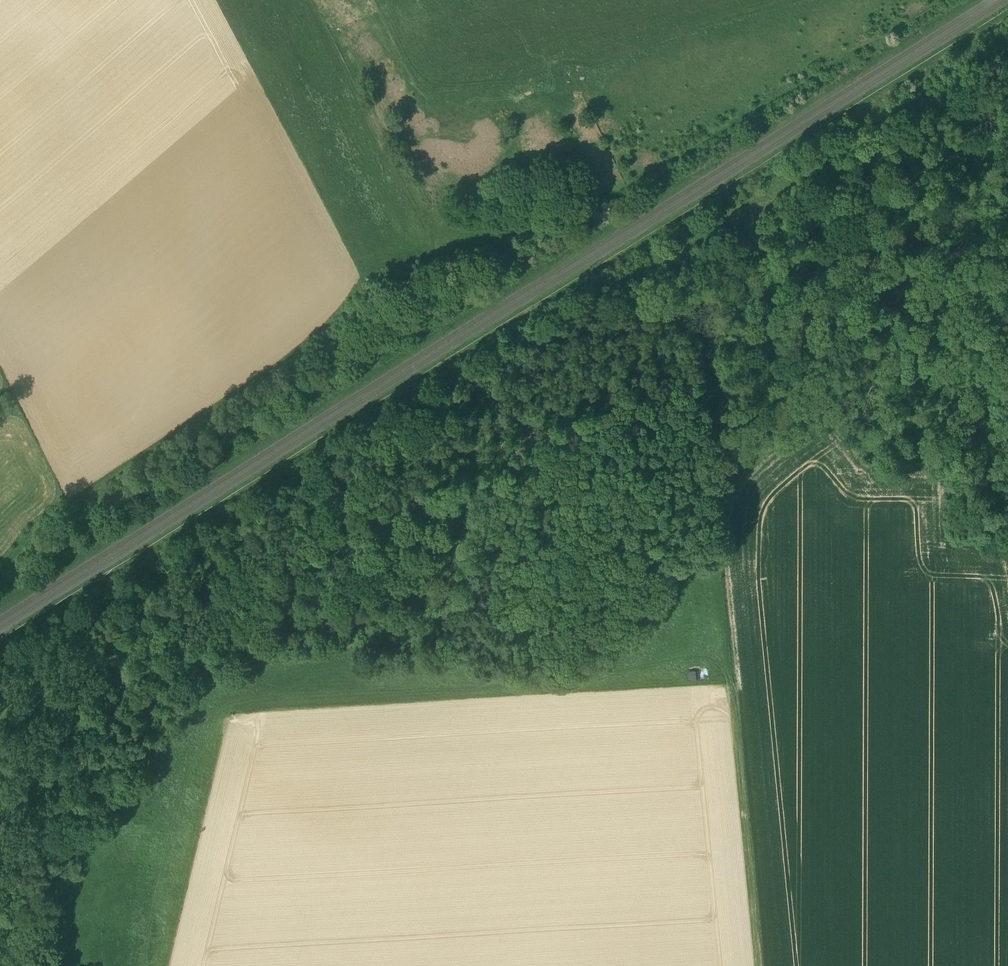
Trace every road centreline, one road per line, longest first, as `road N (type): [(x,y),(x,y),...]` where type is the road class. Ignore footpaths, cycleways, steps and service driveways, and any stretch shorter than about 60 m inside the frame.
road 1 (track): [(0,588),(49,521),(313,361),(361,315),(421,276)]
road 2 (track): [(760,965),(731,686)]

